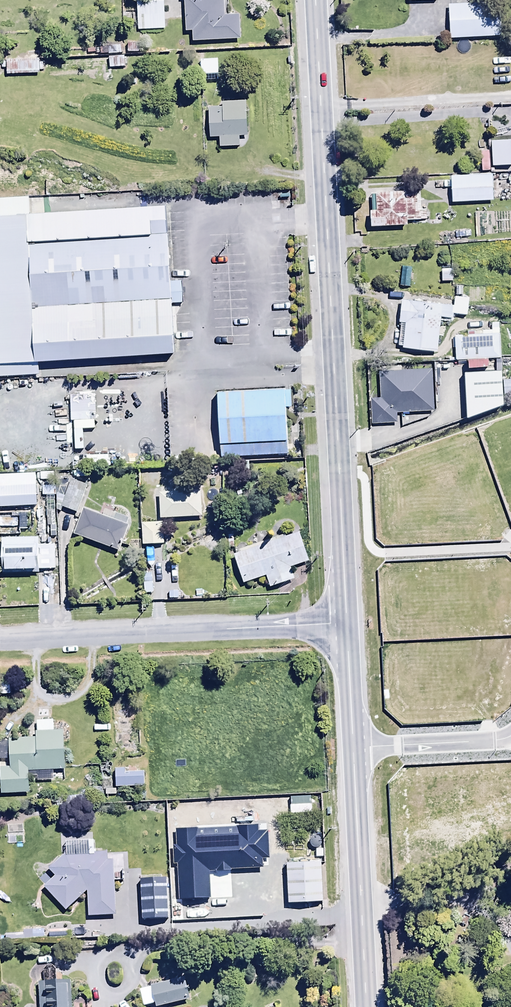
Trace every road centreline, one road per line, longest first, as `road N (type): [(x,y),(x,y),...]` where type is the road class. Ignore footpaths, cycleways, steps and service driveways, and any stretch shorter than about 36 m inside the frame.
road 1 (secondary): [(315,0),(346,624)]
road 2 (residential): [(346,624),(0,641)]
road 3 (secondary): [(352,748),(365,1006)]
road 4 (residential): [(352,748),(510,737)]
road 5 (secondary): [(346,624),(352,748)]

